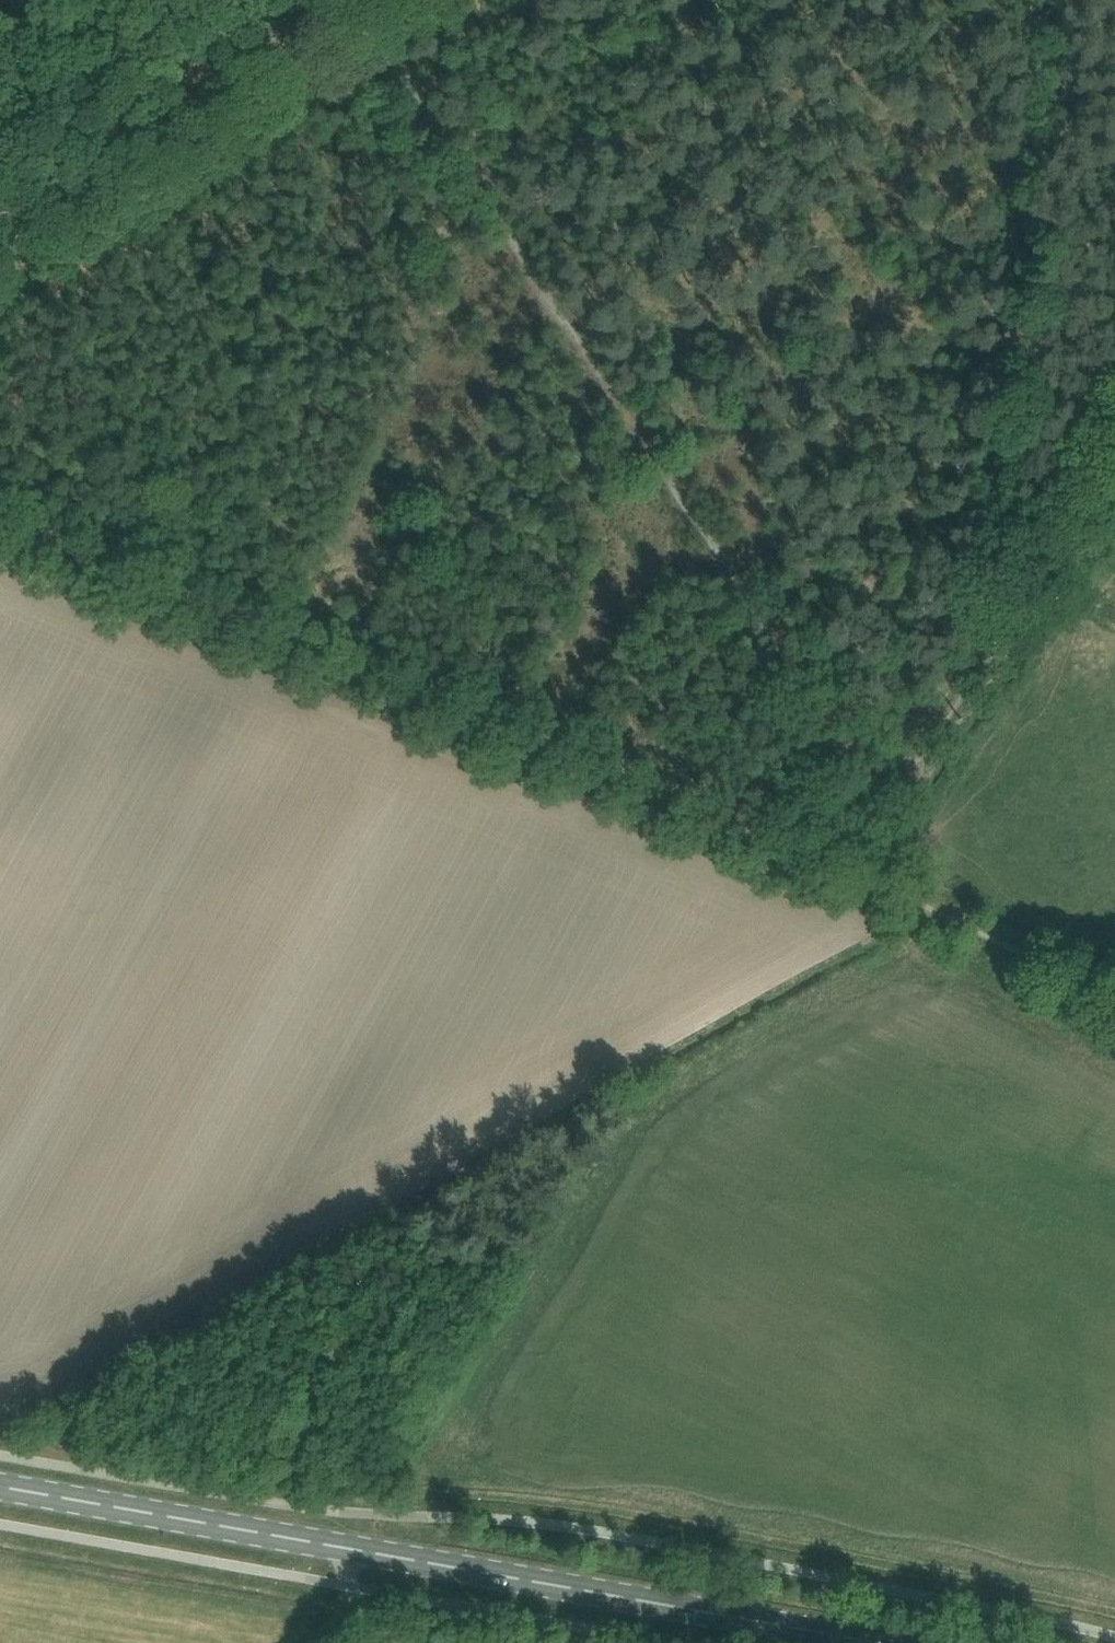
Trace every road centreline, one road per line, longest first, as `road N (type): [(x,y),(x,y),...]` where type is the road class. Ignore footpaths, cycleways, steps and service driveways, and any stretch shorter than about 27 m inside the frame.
road 1 (track): [(0,533),(849,858),(1114,1005)]
road 2 (secondary): [(854,1642),(0,1493)]
road 3 (track): [(1114,456),(1002,628),(1006,347),(1040,0)]
road 4 (track): [(421,0),(0,279)]
road 5 (track): [(1002,628),(849,858)]

